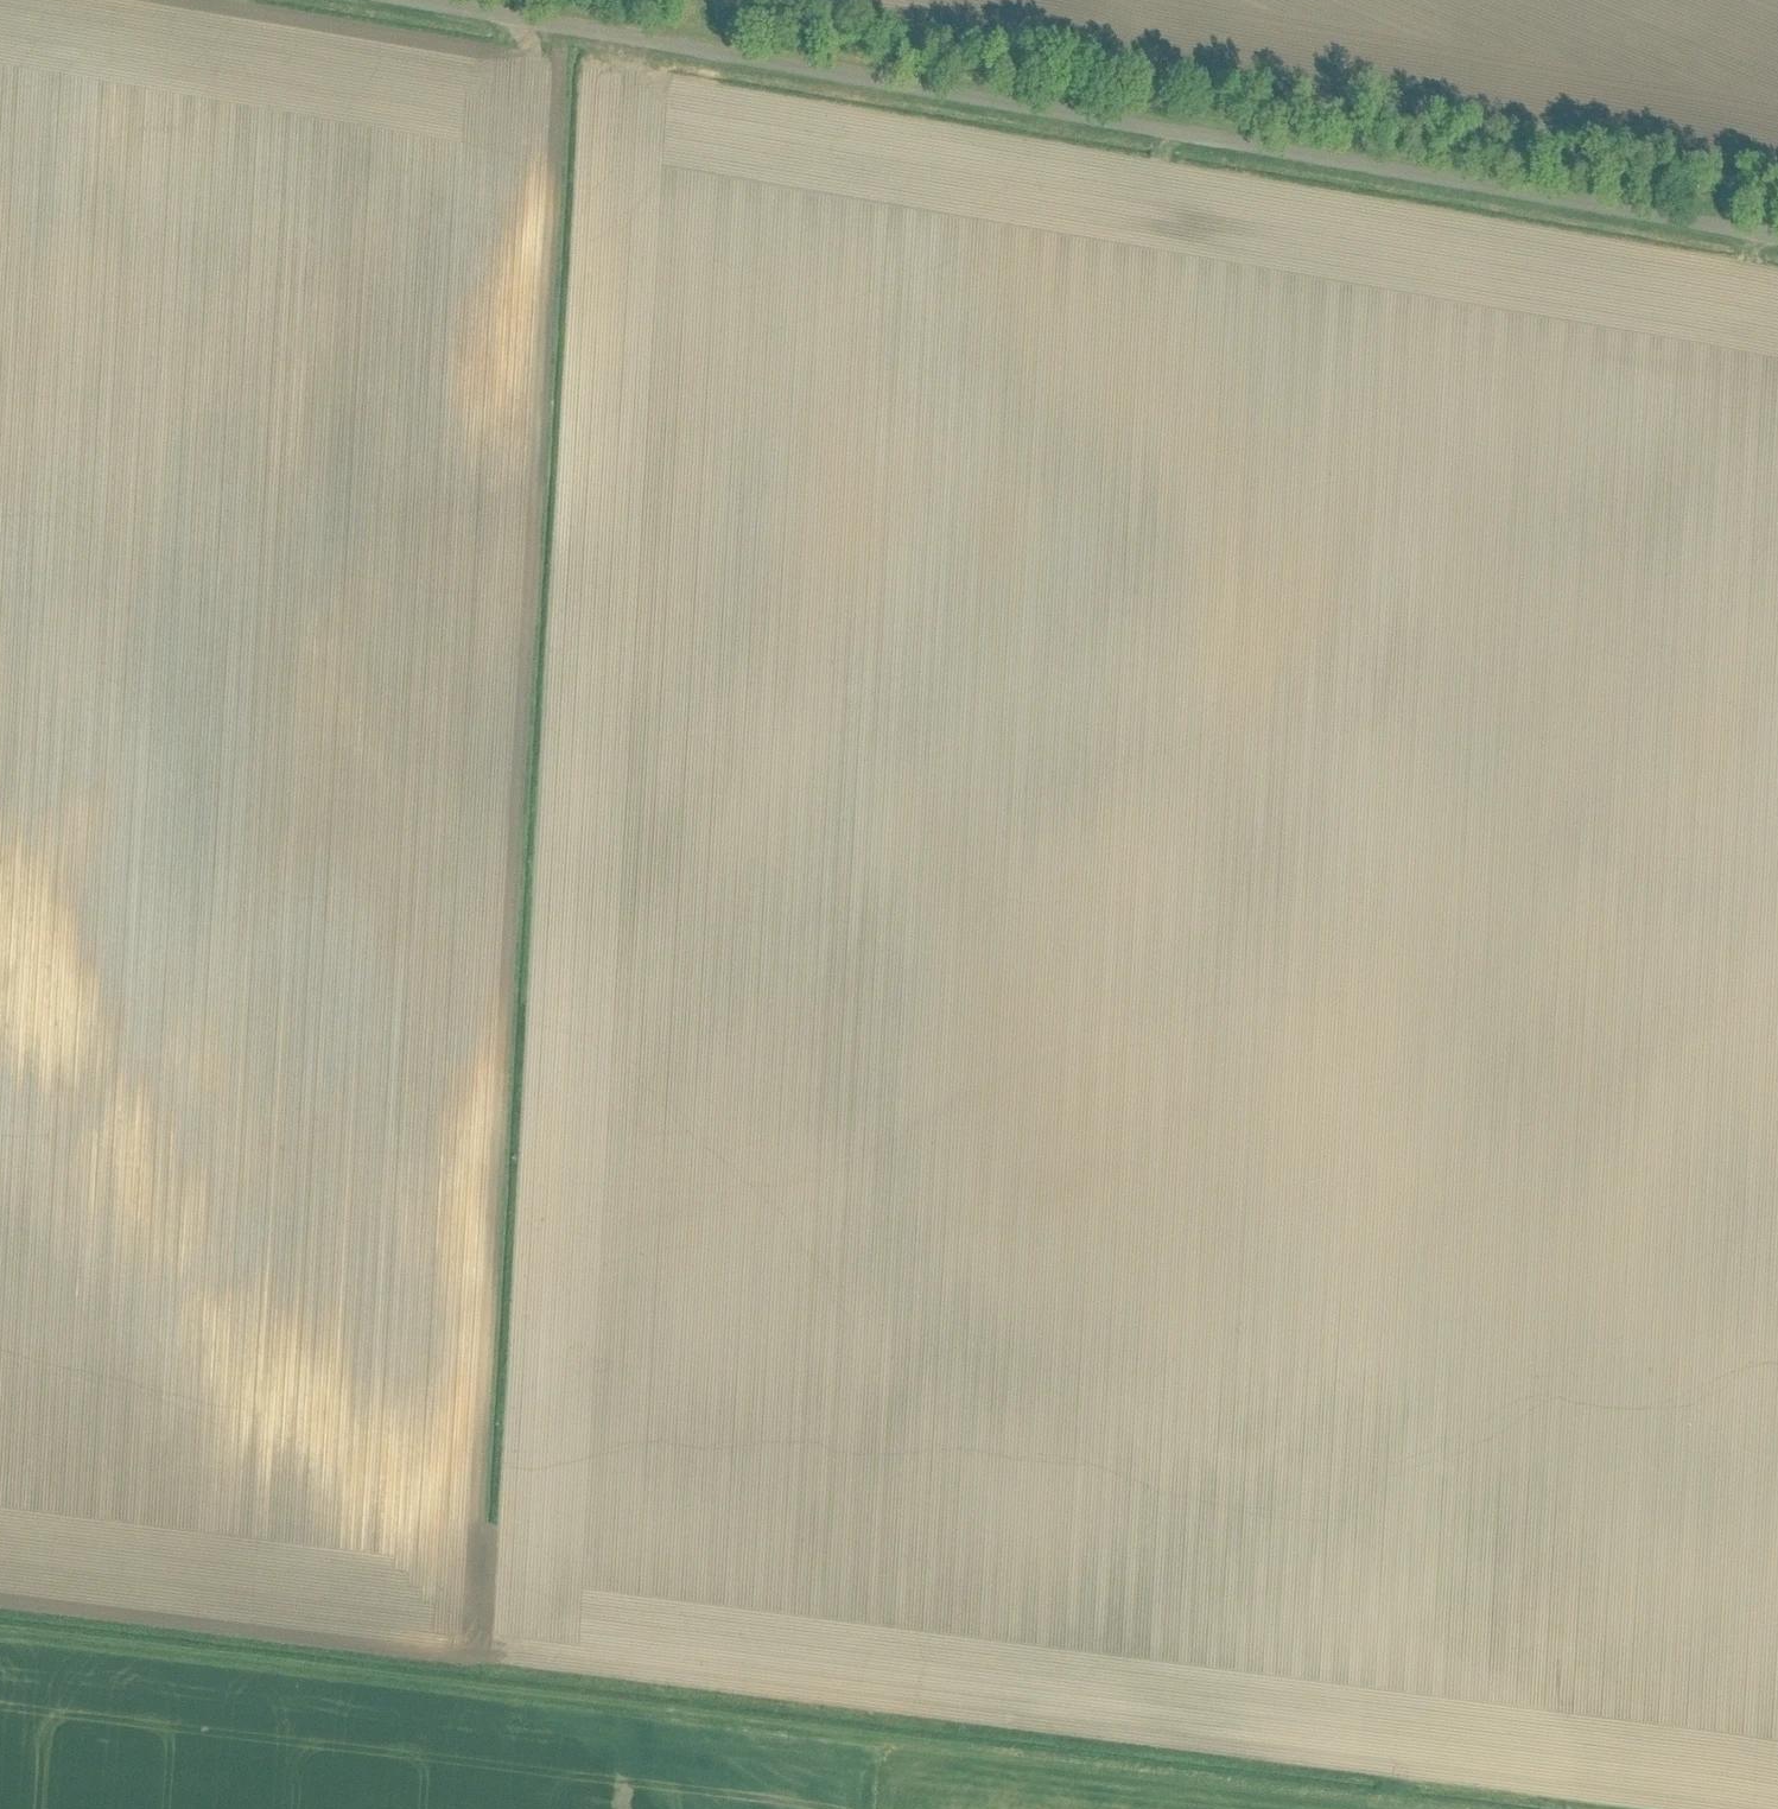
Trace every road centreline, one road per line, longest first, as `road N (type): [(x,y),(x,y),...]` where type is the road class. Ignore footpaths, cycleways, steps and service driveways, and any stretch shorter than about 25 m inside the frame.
road 1 (unclassified): [(1777,237),(424,0)]
road 2 (track): [(0,1669),(1249,1808)]

